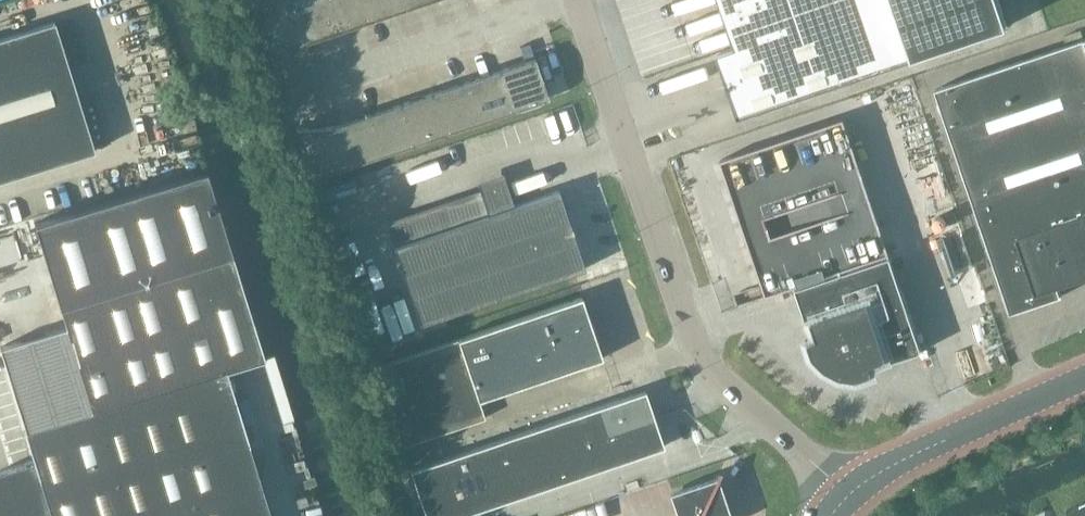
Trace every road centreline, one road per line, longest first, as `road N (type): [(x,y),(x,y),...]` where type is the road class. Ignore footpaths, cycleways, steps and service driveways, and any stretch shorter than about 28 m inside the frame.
road 1 (unclassified): [(852,493),(699,360),(577,0)]
road 2 (tertiary): [(852,493),(1084,381)]

